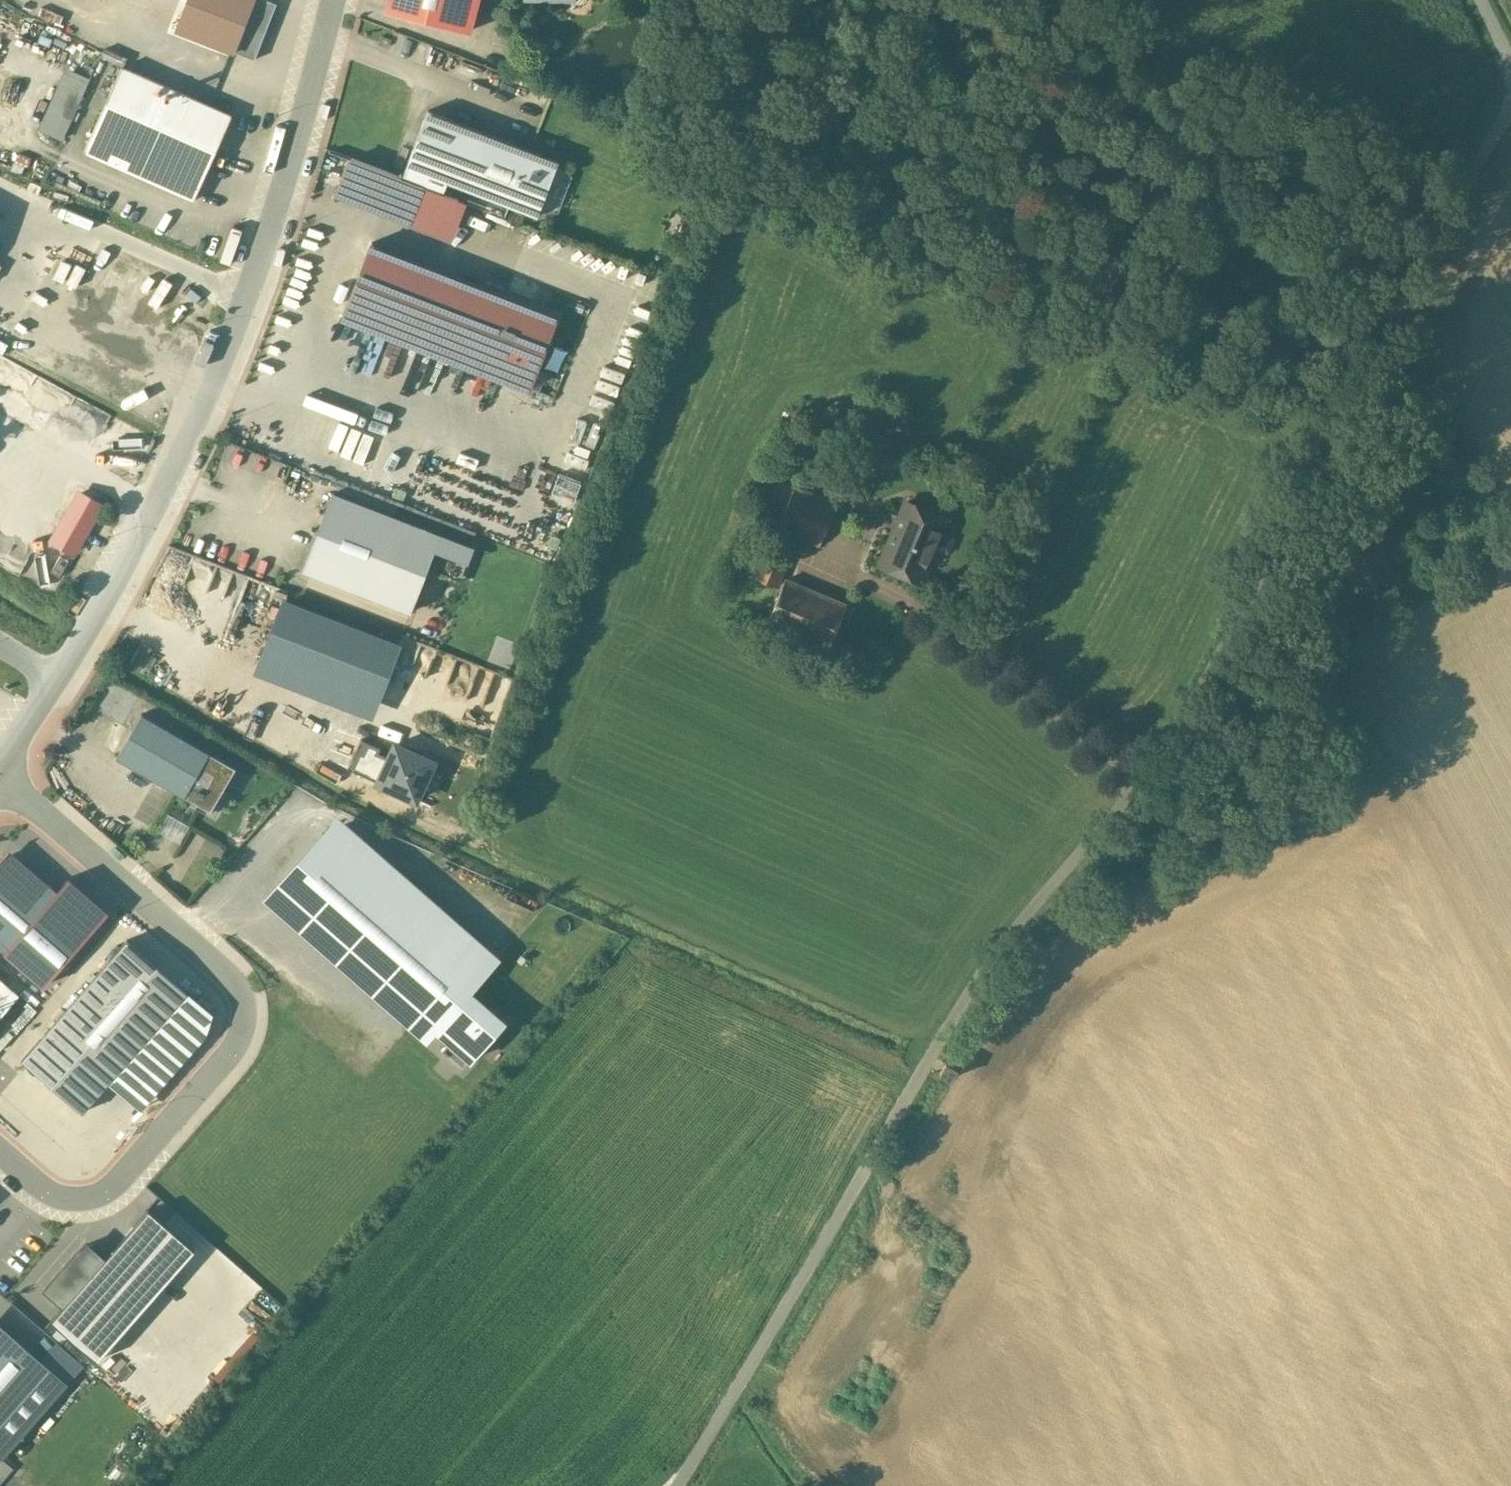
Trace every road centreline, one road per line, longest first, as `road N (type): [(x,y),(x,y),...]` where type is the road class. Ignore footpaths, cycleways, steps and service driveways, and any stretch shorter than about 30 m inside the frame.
road 1 (unclassified): [(682,1485),(1004,944),(1180,734),(1510,99)]
road 2 (unclassified): [(0,769),(190,433),(304,123),(335,0)]
road 3 (residential): [(0,1152),(67,1199),(114,1187),(240,1046),(244,1017),(241,989),(224,965),(0,780)]

